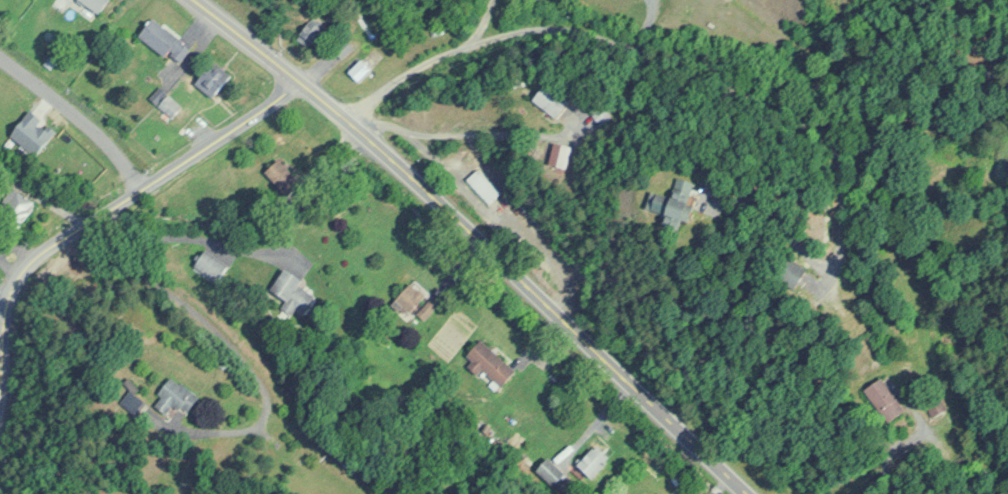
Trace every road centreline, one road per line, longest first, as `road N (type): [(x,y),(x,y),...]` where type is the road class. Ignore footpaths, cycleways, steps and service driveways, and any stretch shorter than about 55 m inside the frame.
road 1 (residential): [(346,125),(486,37),(596,29),(819,128),(849,175),(840,262),(830,282),(763,211)]
road 2 (primary): [(747,493),(297,81),(197,0)]
road 3 (tertiary): [(0,334),(13,275),(297,81)]
road 4 (residential): [(0,58),(102,137),(141,189)]

